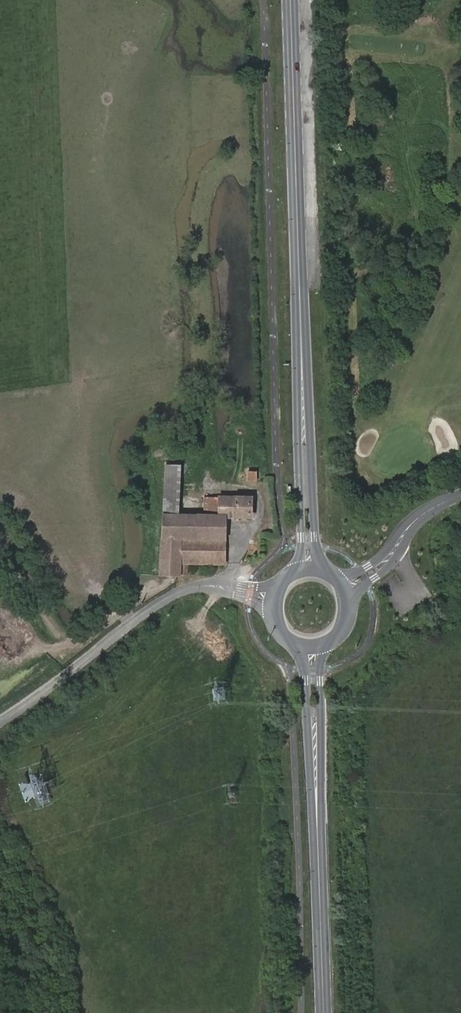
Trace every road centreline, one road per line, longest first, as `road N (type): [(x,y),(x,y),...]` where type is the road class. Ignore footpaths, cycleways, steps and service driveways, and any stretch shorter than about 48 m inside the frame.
road 1 (secondary): [(302,356),(291,0)]
road 2 (unclassified): [(271,598),(226,586),(185,589),(0,721)]
road 3 (secondary): [(327,569),(316,546),(302,356)]
road 4 (secondary): [(302,356),(303,547),(294,569)]
road 5 (secondary): [(324,1012),(318,818)]
road 6 (secondary): [(290,639),(305,669),(318,818)]
road 7 (secondary): [(318,818),(322,669),(330,640)]
road 8 (unclassified): [(347,589),(386,561),(422,514),(460,494)]

